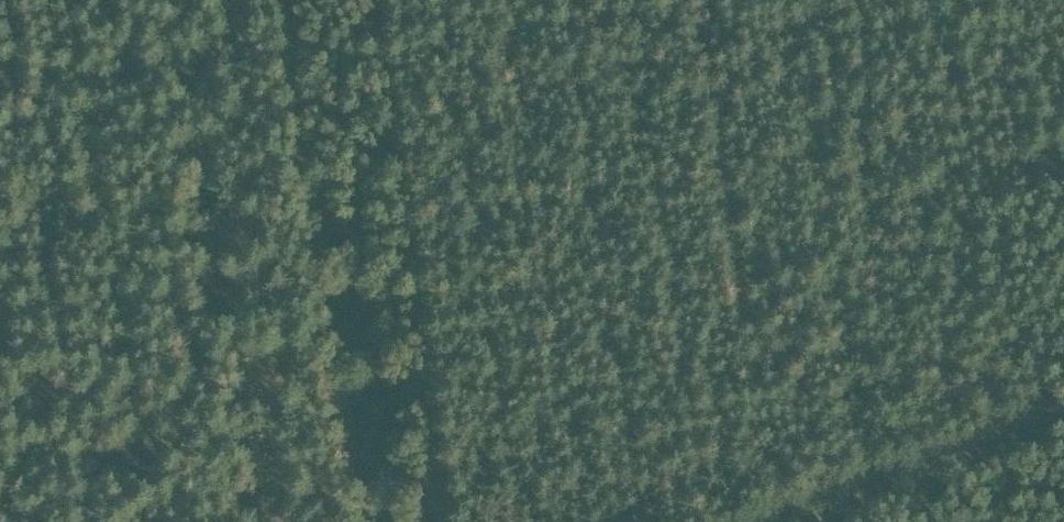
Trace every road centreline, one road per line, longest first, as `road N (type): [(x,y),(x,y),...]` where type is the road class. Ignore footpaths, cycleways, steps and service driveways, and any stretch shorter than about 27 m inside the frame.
road 1 (track): [(1063,424),(815,521)]

